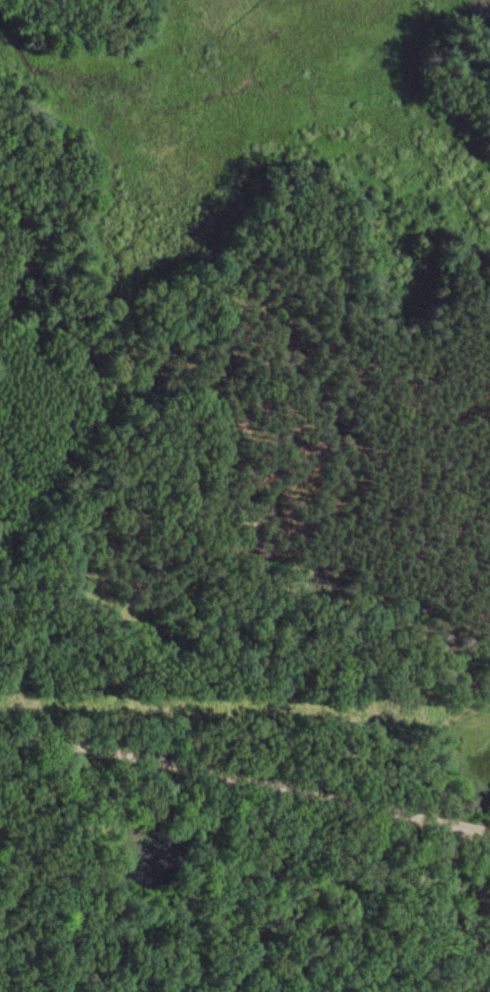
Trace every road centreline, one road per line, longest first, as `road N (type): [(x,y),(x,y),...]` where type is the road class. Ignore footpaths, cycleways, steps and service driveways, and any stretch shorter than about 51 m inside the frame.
road 1 (residential): [(489,830),(256,778),(0,743)]
road 2 (track): [(447,823),(388,923),(382,991)]

